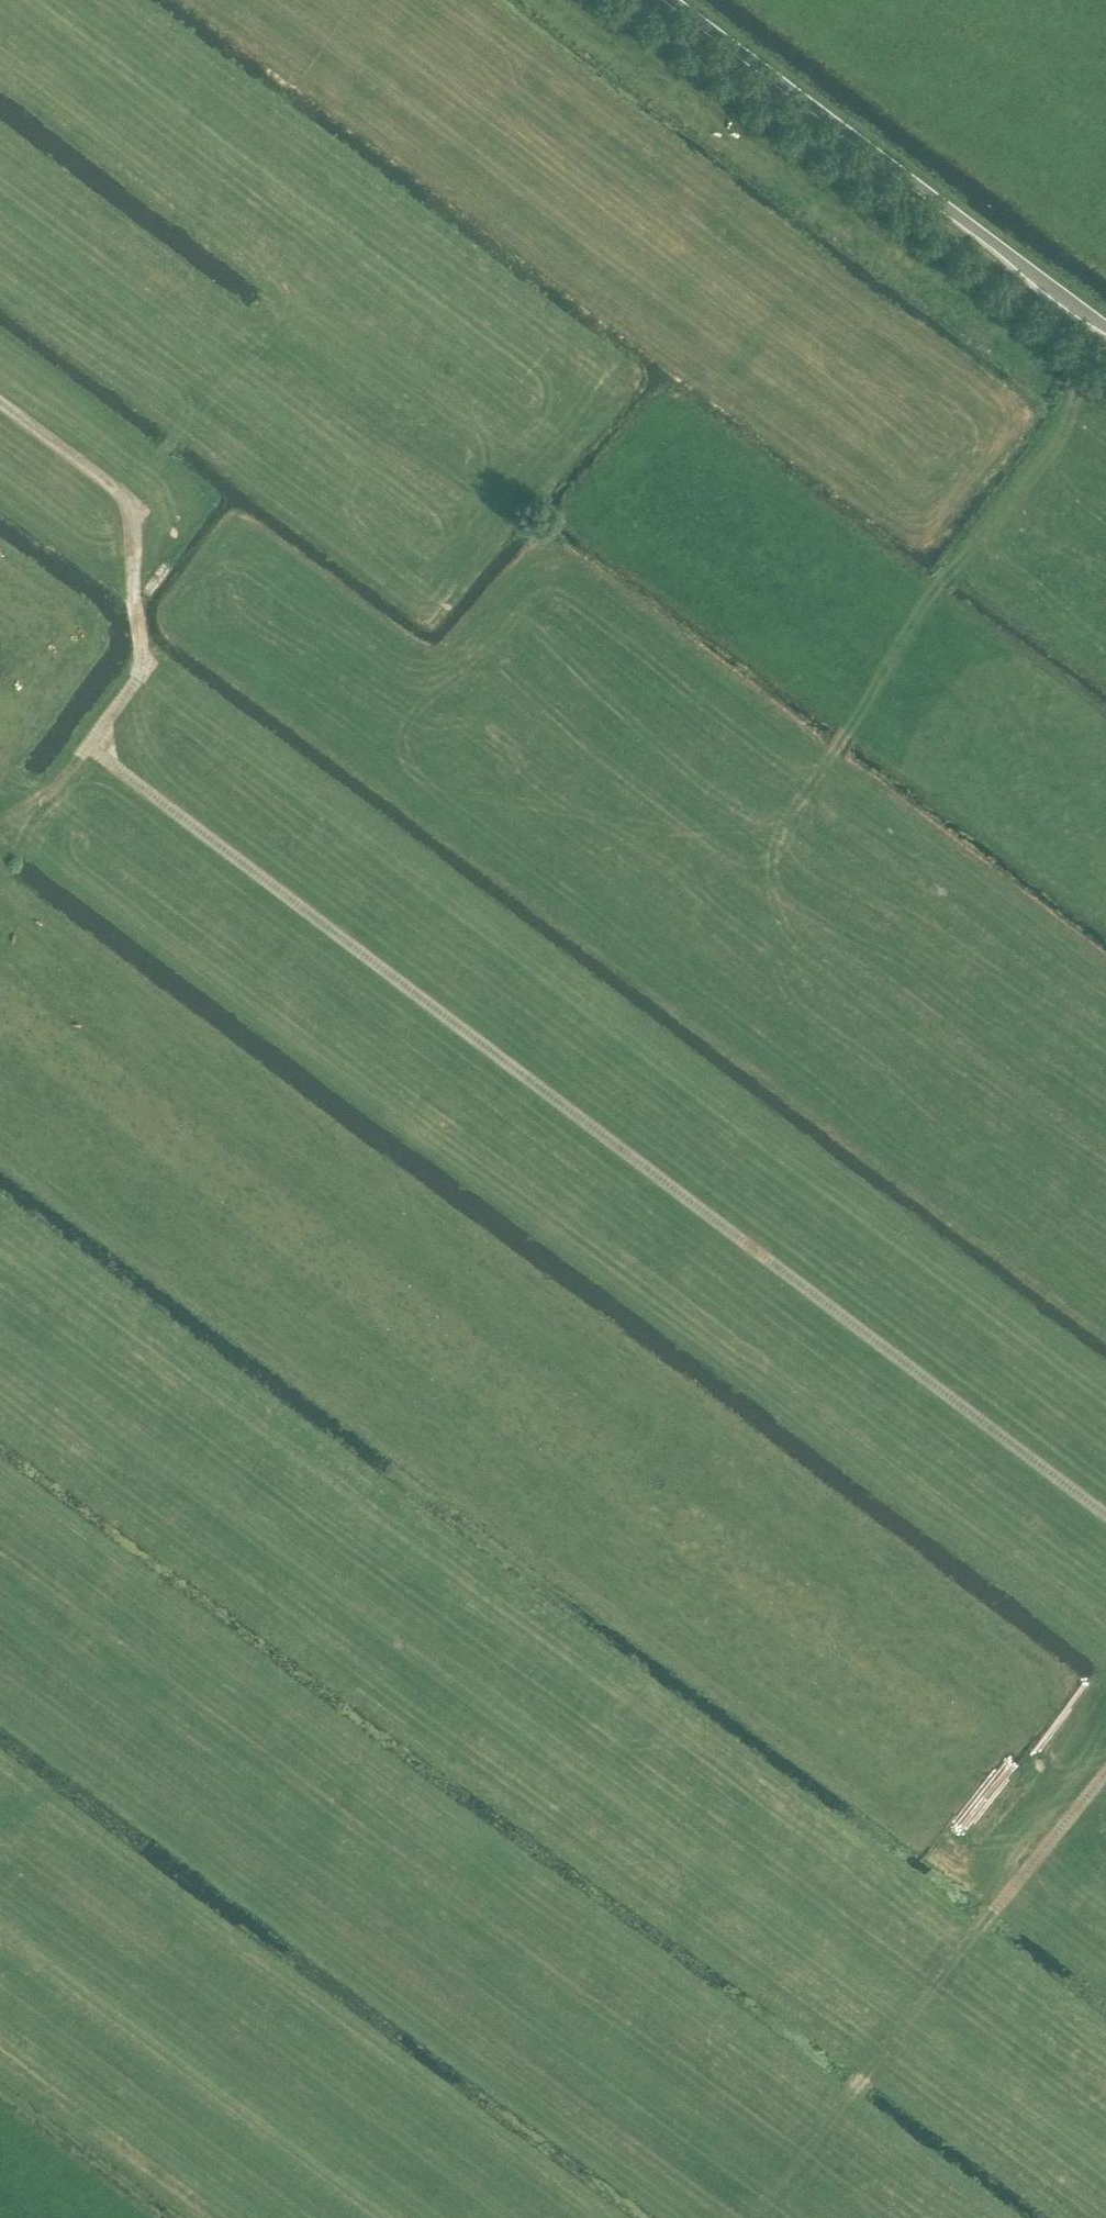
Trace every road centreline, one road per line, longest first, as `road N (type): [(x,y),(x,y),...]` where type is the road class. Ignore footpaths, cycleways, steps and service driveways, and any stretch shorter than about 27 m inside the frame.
road 1 (track): [(0,406),(131,504),(140,673),(97,734),(108,764),(1105,1519)]
road 2 (track): [(1105,1775),(758,2217)]
road 3 (track): [(813,778),(927,609),(1084,420),(1075,388),(1105,349)]
road 4 (unclassified): [(1105,314),(687,0)]

